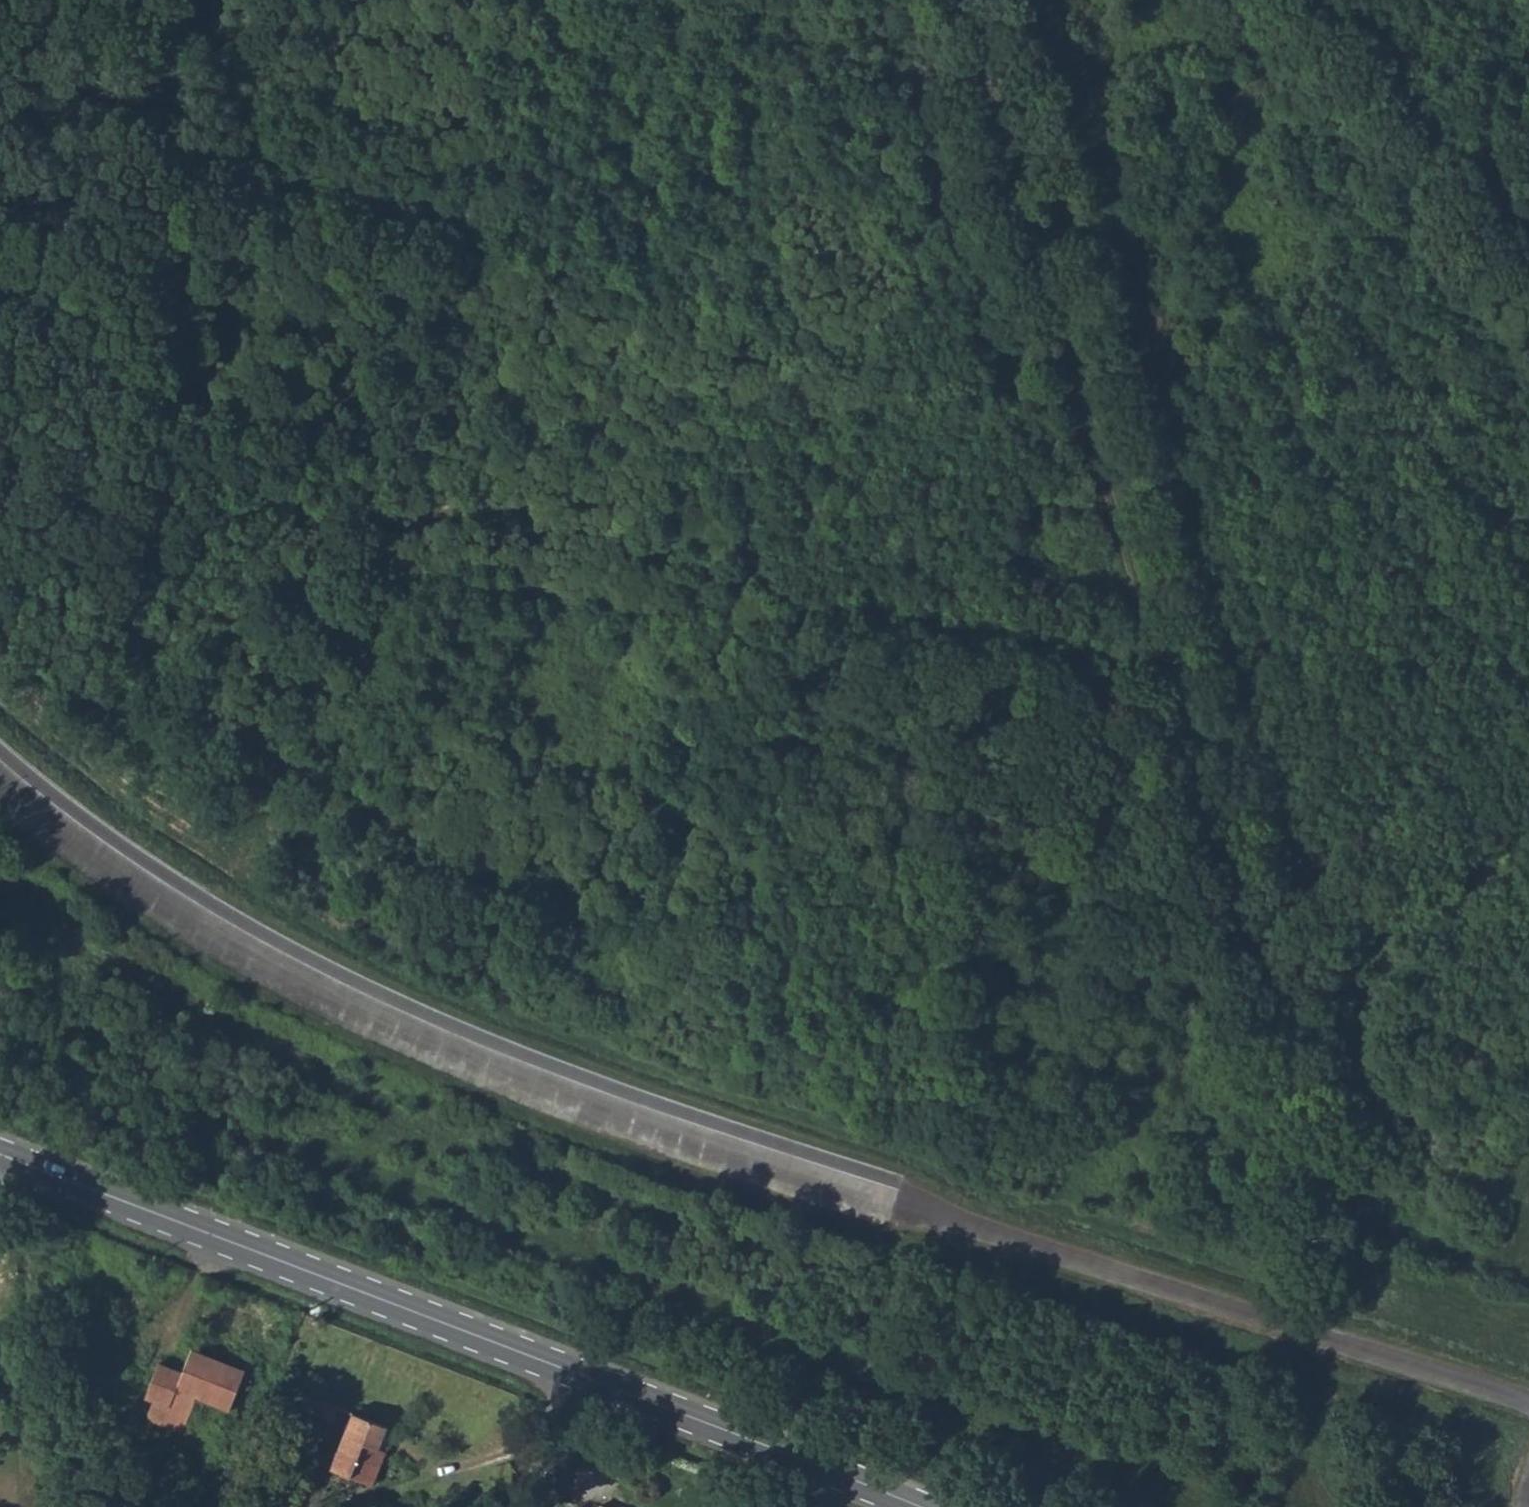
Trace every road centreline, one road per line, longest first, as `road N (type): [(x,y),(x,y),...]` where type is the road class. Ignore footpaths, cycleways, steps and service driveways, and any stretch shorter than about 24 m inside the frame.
road 1 (track): [(1005,0),(1361,1181)]
road 2 (tertiary): [(916,1506),(0,1156)]

